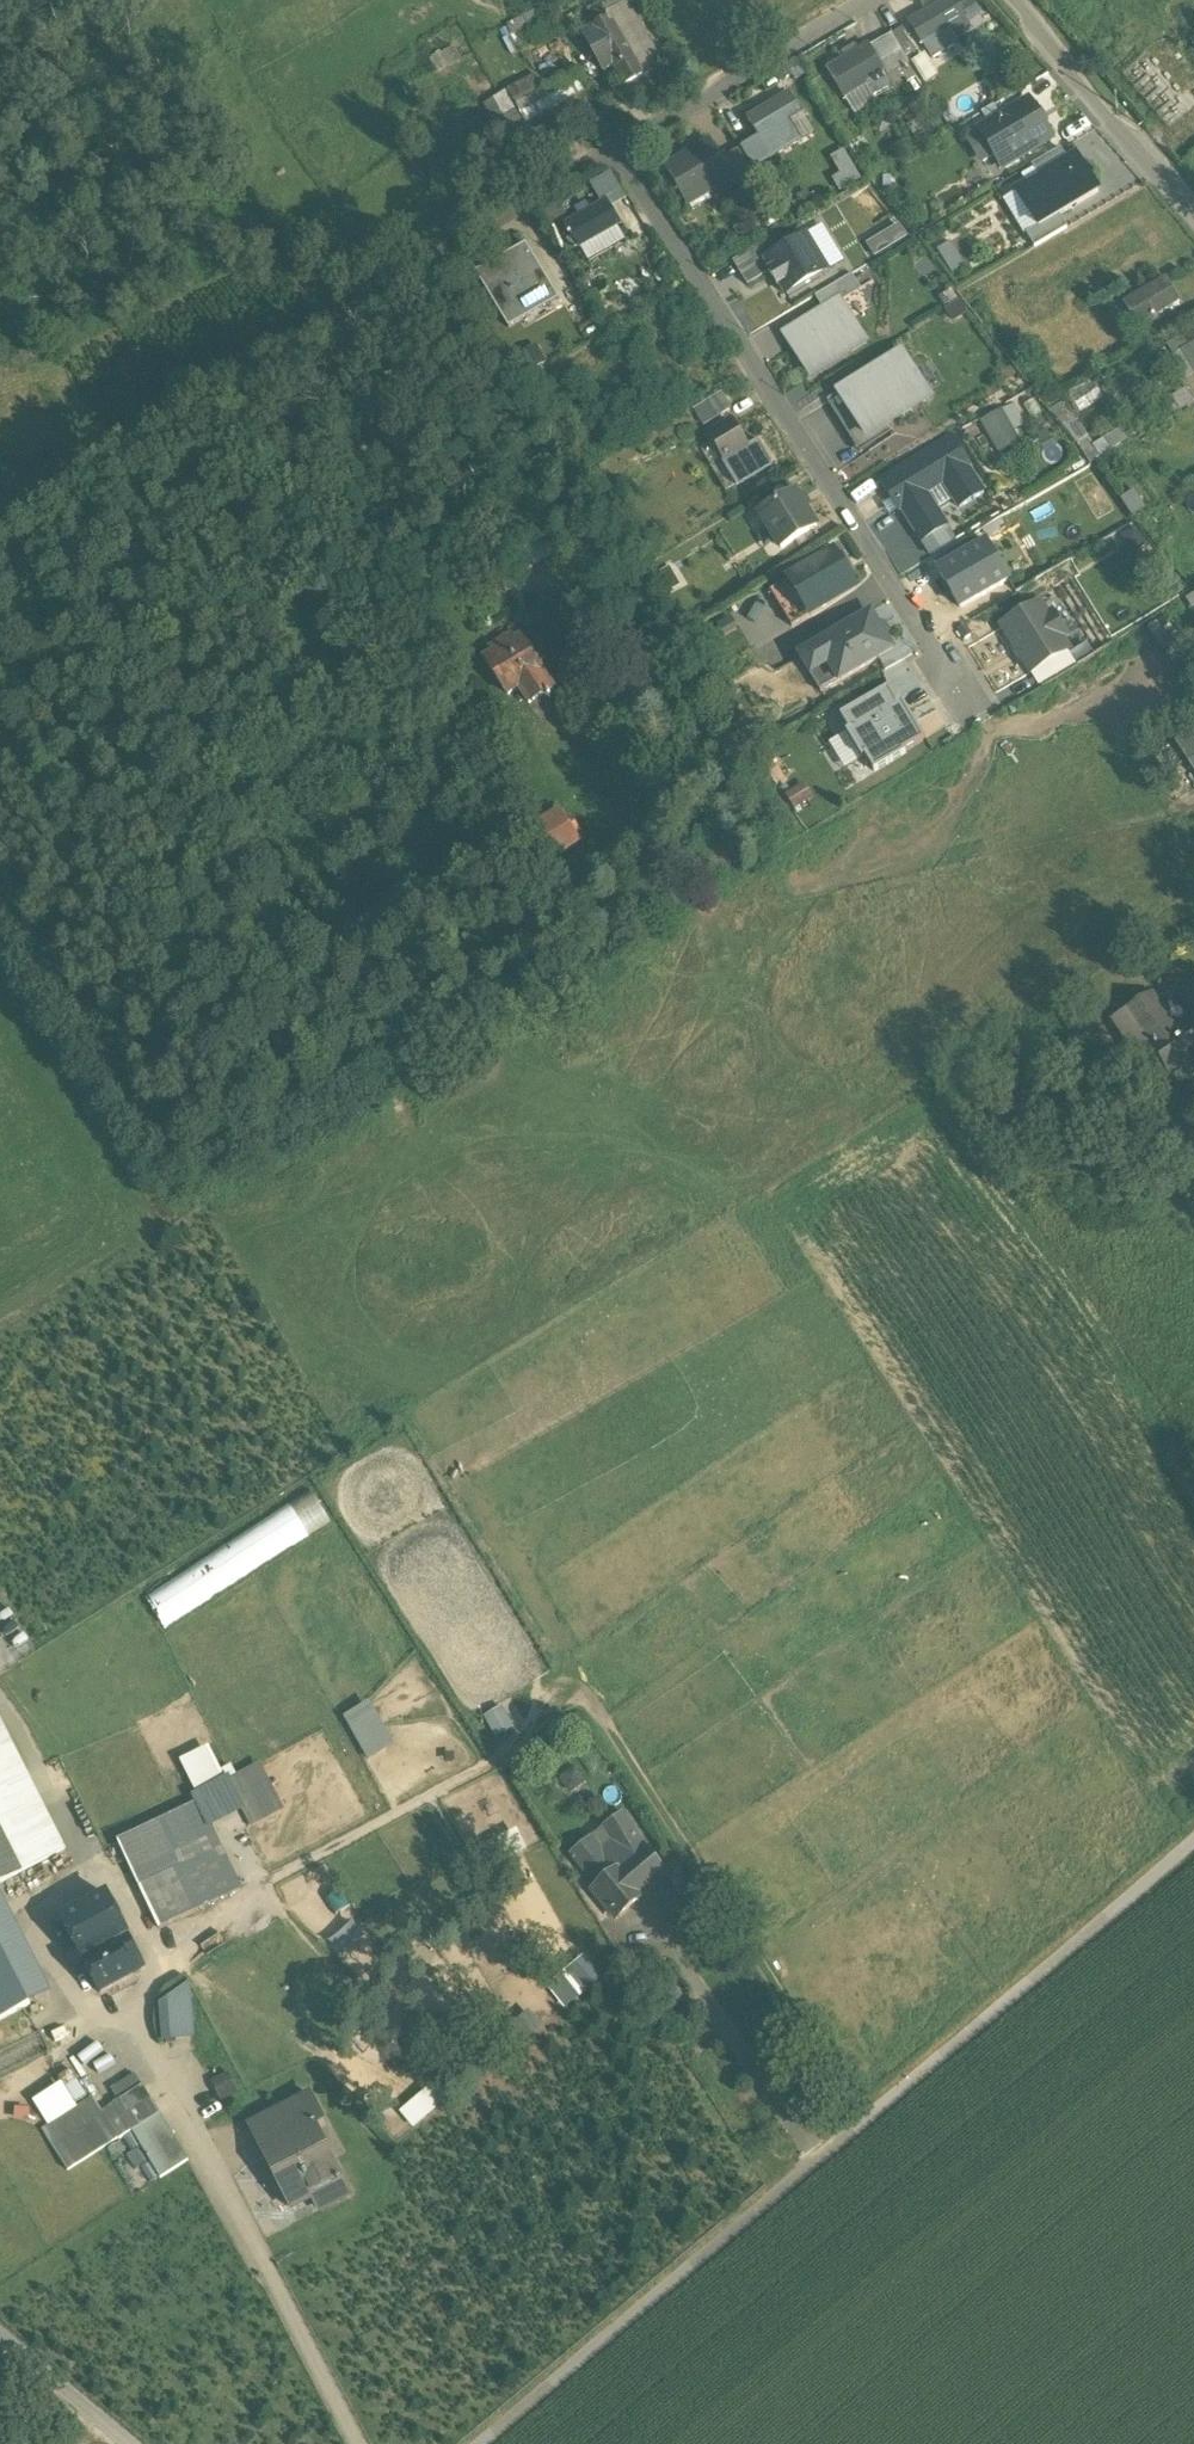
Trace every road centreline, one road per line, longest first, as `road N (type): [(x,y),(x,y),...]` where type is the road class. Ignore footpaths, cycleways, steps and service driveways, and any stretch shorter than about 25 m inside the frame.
road 1 (residential): [(618,157),(0,538)]
road 2 (residential): [(954,680),(618,157)]
road 3 (track): [(864,2118),(1193,1834)]
road 4 (residential): [(872,0),(618,157)]
road 5 (residential): [(1193,216),(1011,0)]
road 6 (residential): [(128,2443),(0,2336)]

